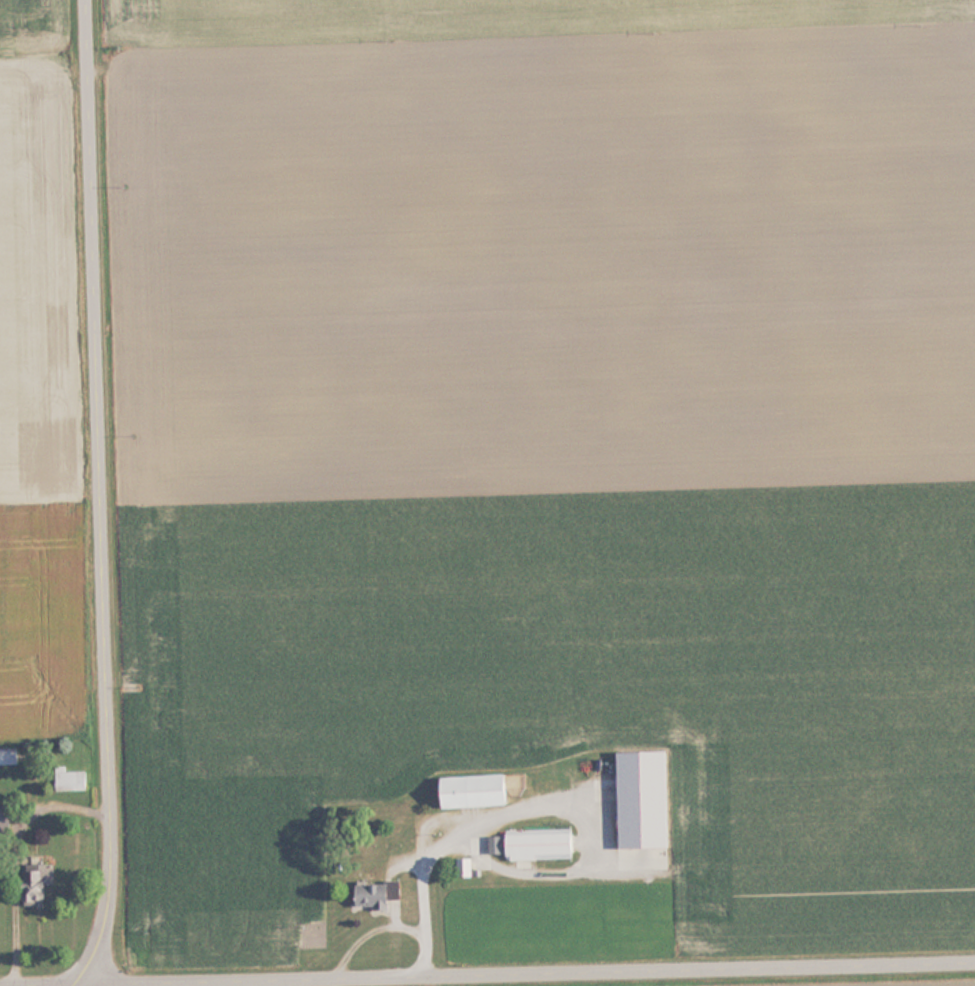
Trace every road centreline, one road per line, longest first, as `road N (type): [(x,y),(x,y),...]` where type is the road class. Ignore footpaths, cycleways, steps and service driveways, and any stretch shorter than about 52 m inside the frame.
road 1 (residential): [(90,985),(119,916),(121,852),(95,0)]
road 2 (secondary): [(90,985),(974,958)]

